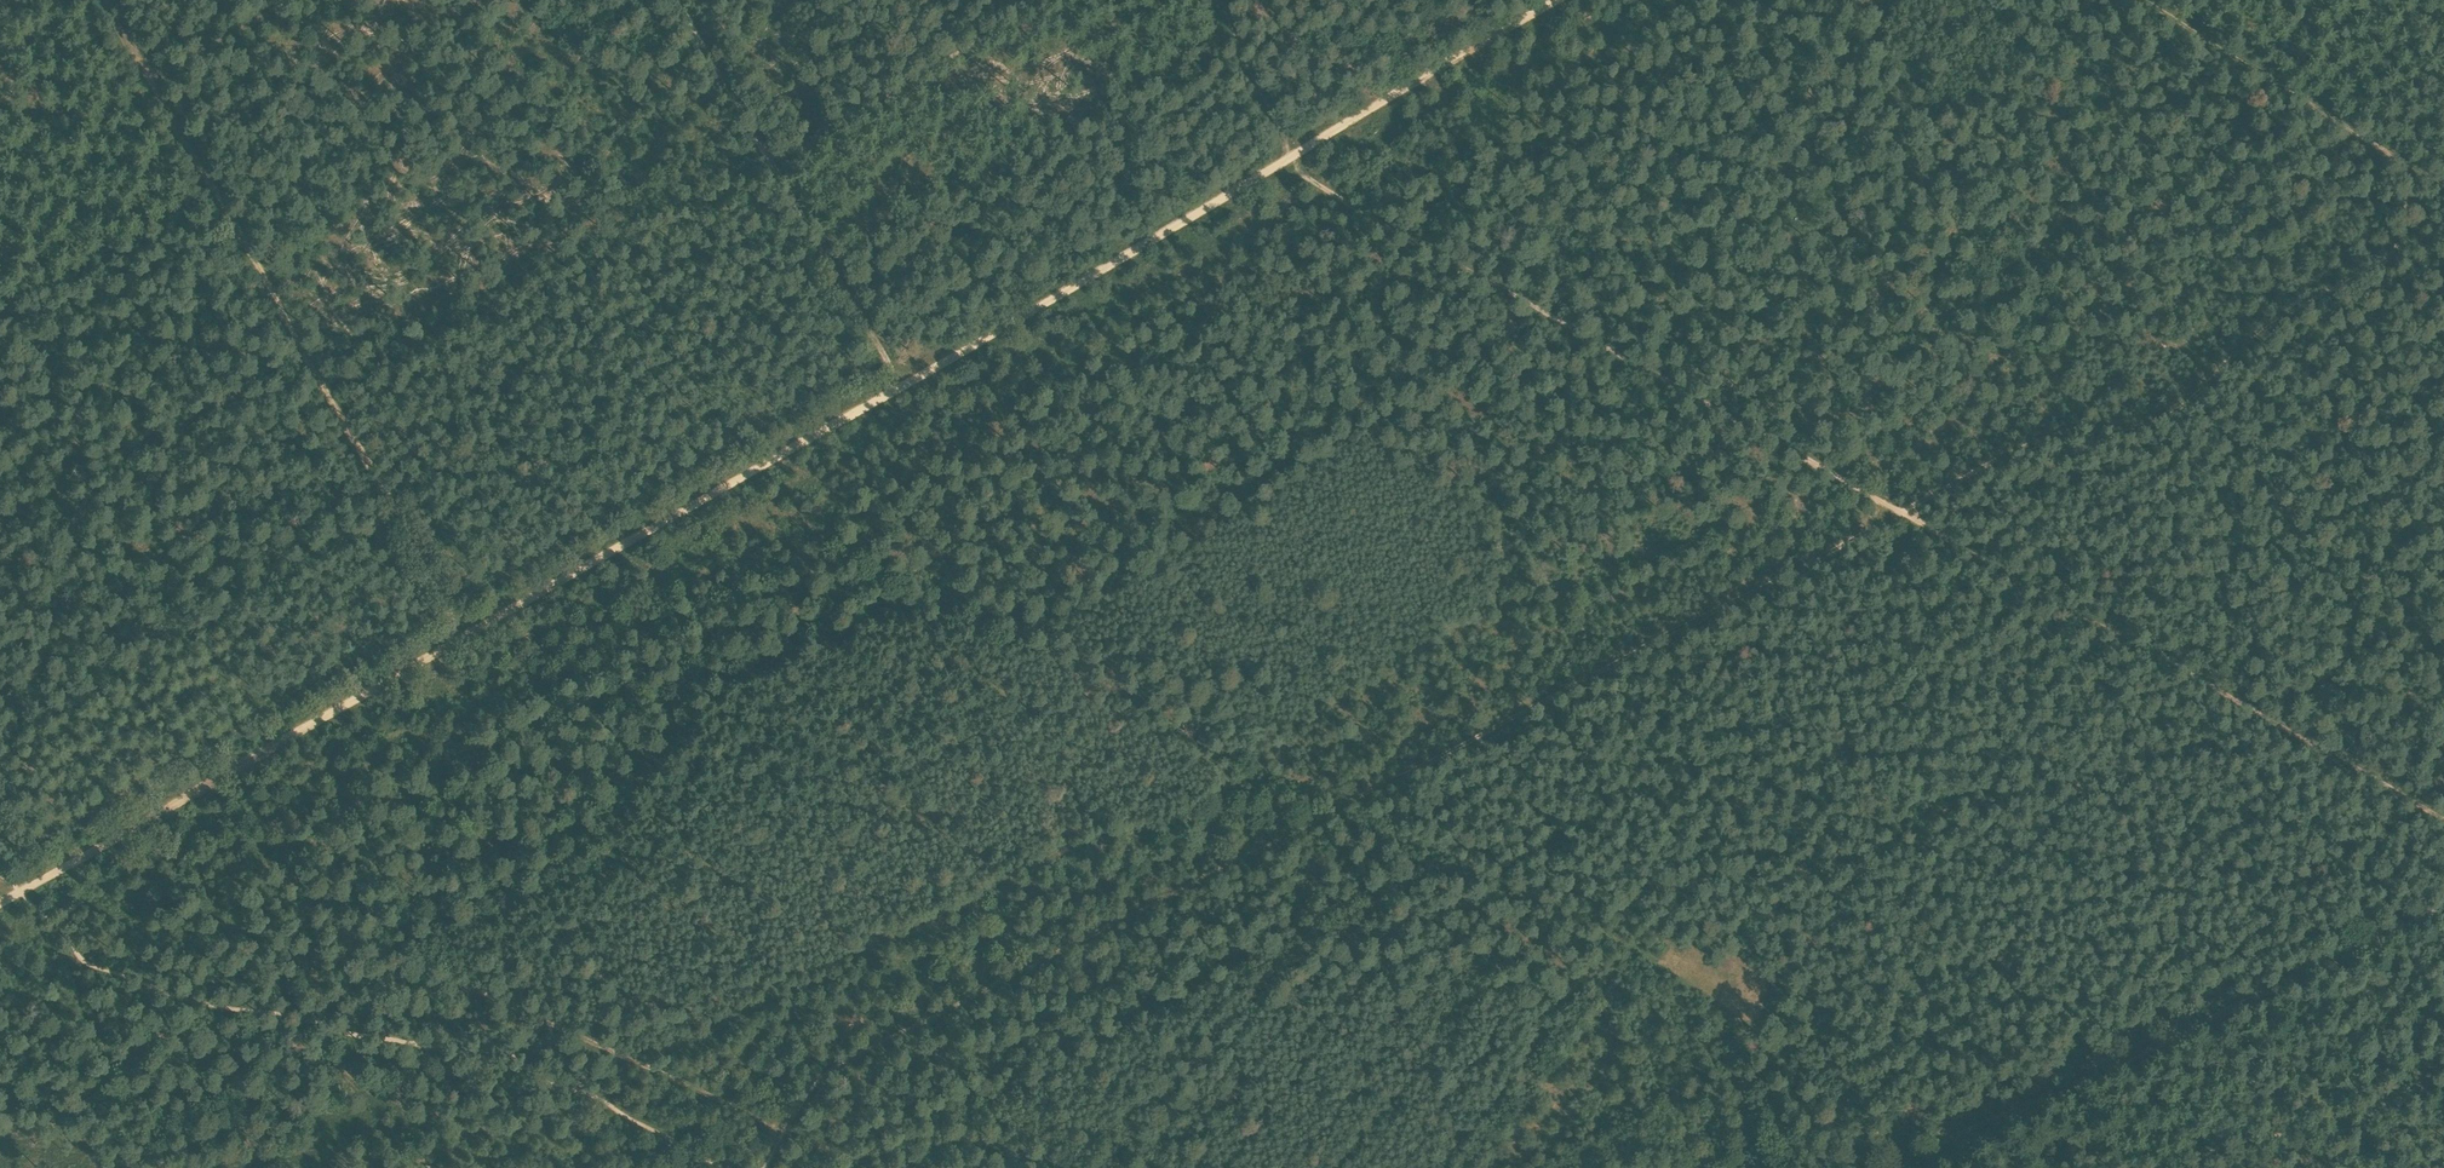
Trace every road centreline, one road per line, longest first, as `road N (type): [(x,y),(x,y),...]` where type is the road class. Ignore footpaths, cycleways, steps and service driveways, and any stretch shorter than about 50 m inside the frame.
road 1 (track): [(765,1167),(818,1079),(2037,439),(2155,422),(2177,411),(2261,331),(2389,255),(2404,230),(2406,166)]
road 2 (track): [(1562,0),(39,882)]
road 3 (track): [(2443,820),(1316,183),(1293,157)]
road 4 (track): [(870,1167),(128,830)]
road 5 (track): [(151,87),(465,635)]
road 6 (track): [(1914,1167),(2443,912)]
road 7 (track): [(677,0),(884,353),(892,391)]
road 8 (track): [(2406,166),(2143,0)]
road 9 (track): [(306,0),(151,87)]
road 10 (track): [(1213,0),(1293,157)]

